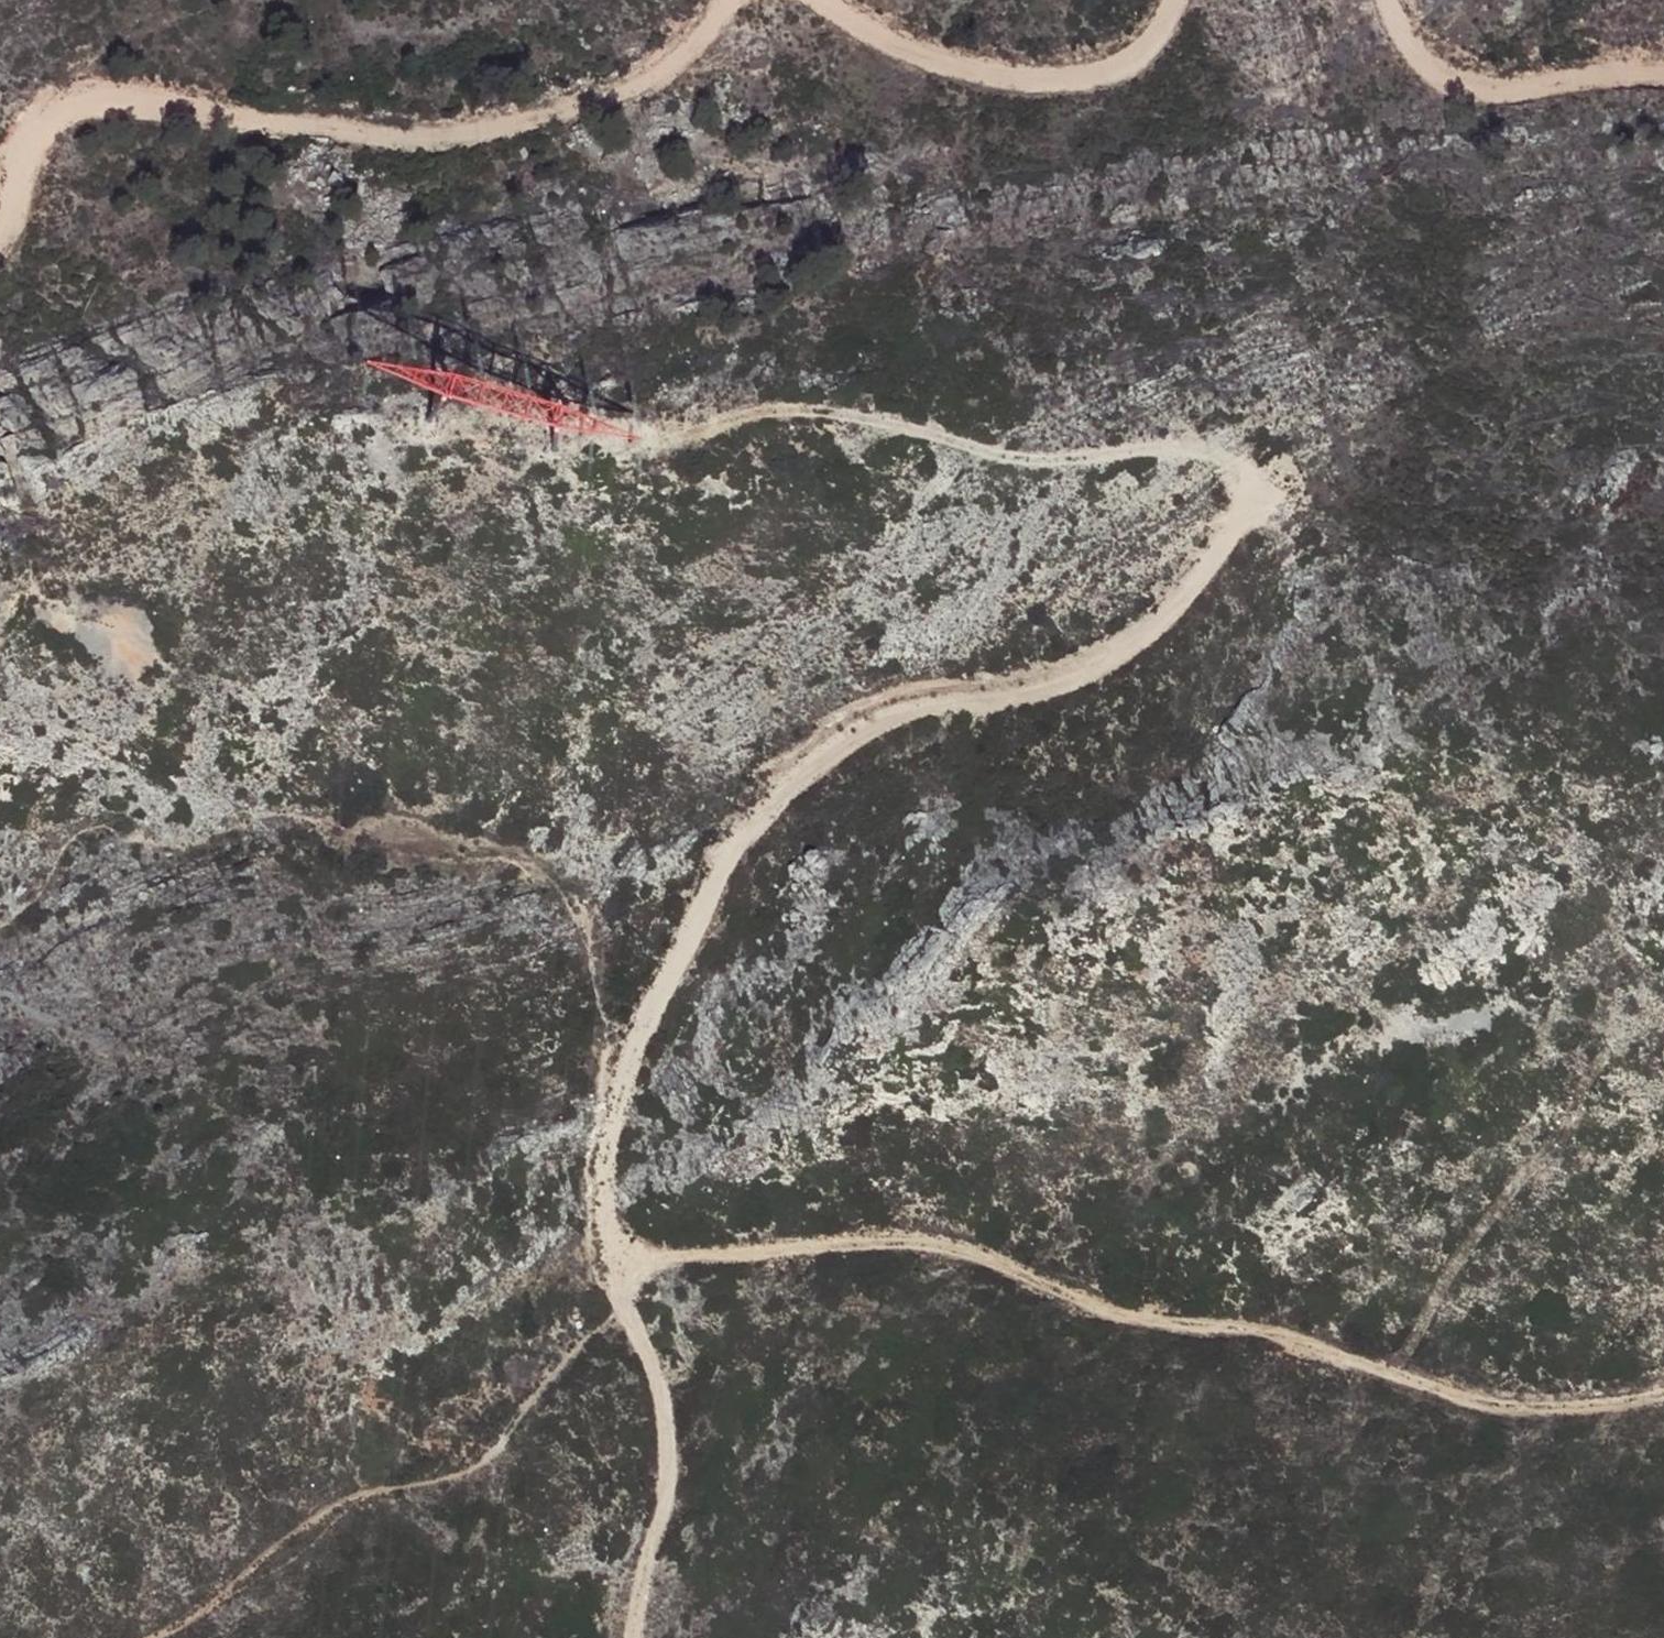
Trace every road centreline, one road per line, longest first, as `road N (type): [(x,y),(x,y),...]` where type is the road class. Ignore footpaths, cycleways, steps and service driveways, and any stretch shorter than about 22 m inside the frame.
road 1 (track): [(635,1637),(644,1550),(668,1488),(671,1443),(643,1350),(613,1286),(634,1266),(866,1242),(946,1244),(1043,1277),(1089,1313),(1264,1331),(1477,1409),(1537,1418),(1663,1404)]
road 2 (track): [(728,0),(710,30),(654,83),(489,133),(413,143),(111,101),(72,106),(42,125),(0,245)]
road 3 (track): [(1182,0),(1164,42),(1129,76),(1050,89),(969,75),(873,37),(816,0)]
road 4 (track): [(1663,77),(1607,76),(1529,91),(1434,80),(1394,39),(1382,0)]

